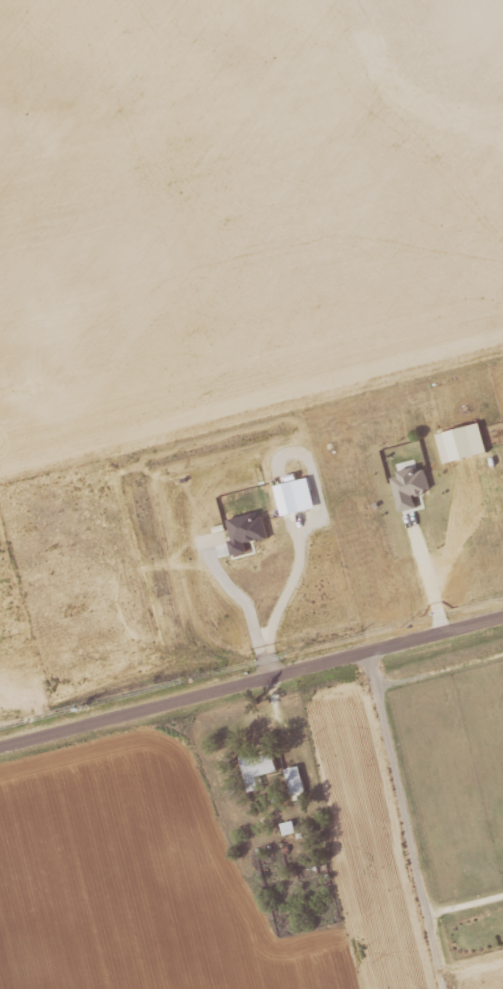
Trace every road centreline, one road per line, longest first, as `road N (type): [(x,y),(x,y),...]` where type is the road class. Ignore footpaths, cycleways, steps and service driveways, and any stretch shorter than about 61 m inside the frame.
road 1 (tertiary): [(0,745),(502,615)]

